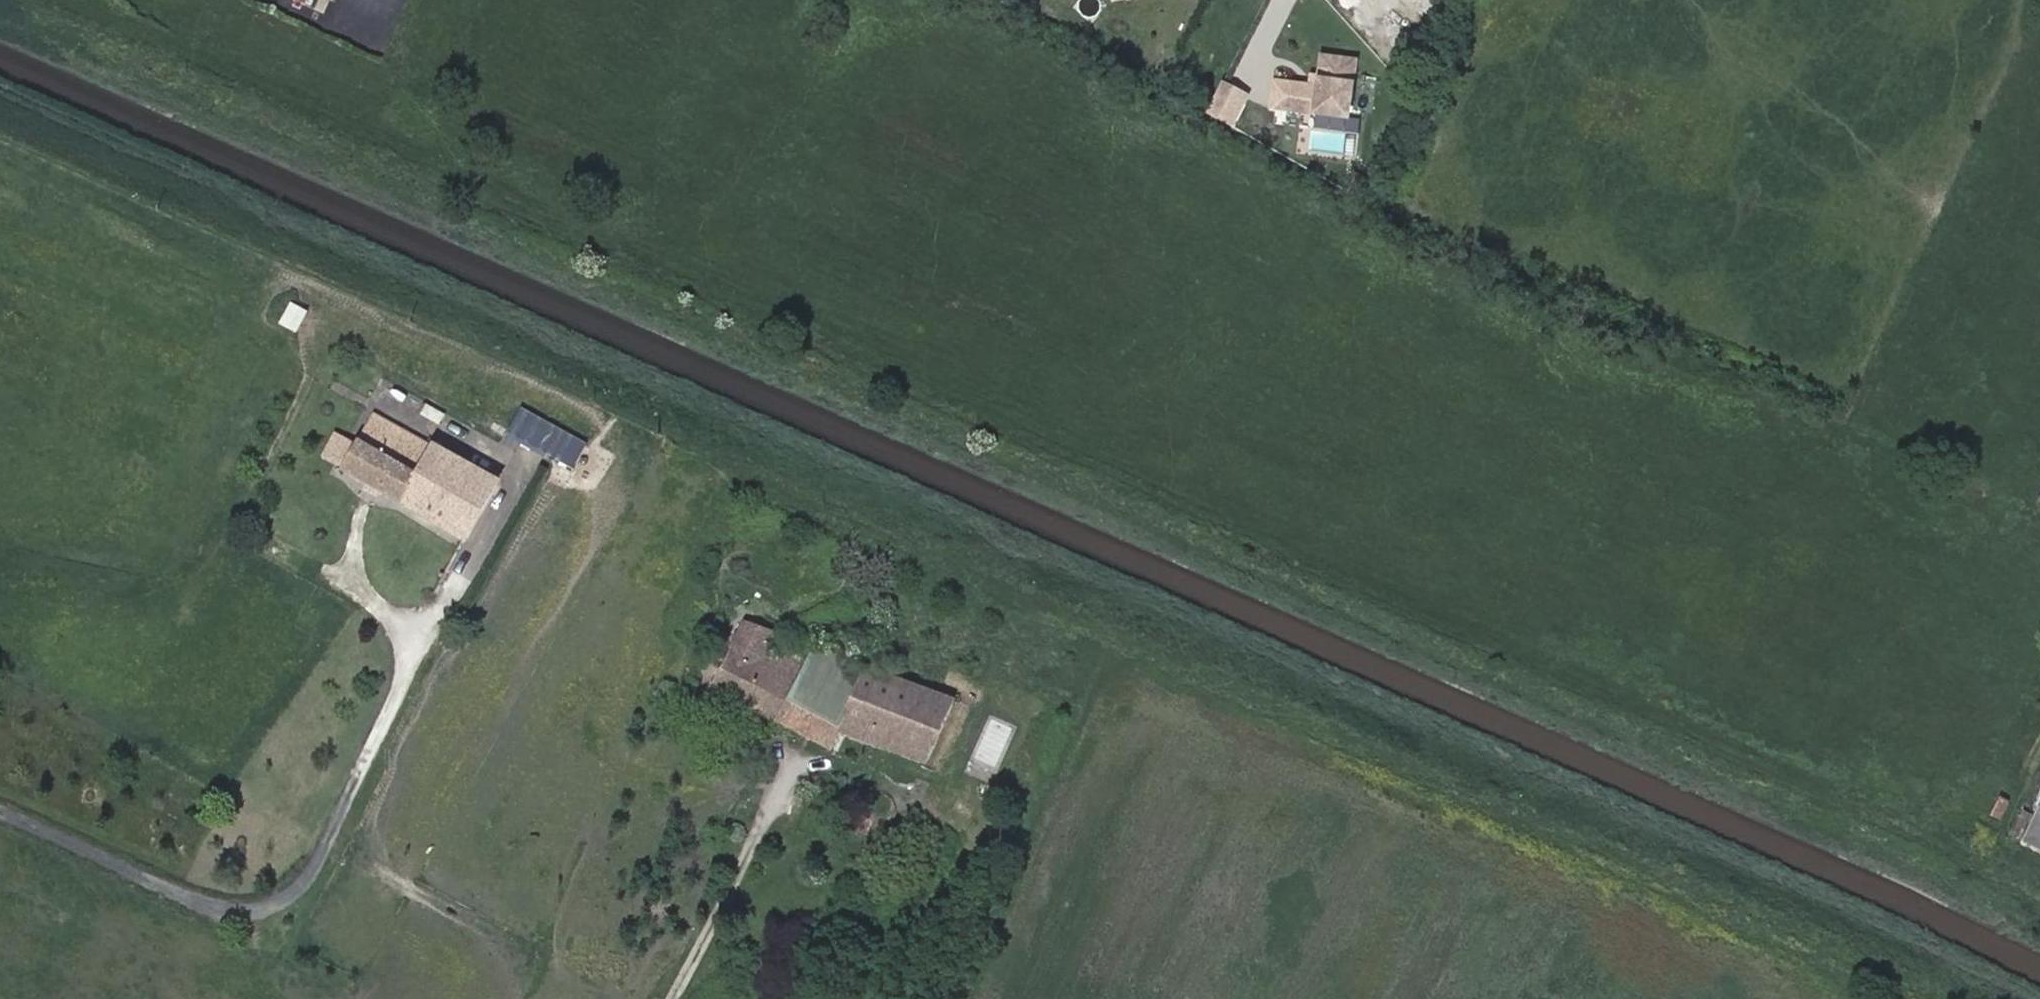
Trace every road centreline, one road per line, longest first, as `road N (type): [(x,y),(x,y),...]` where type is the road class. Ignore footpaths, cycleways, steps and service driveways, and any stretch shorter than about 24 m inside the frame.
road 1 (unclassified): [(674,998),(786,785)]

